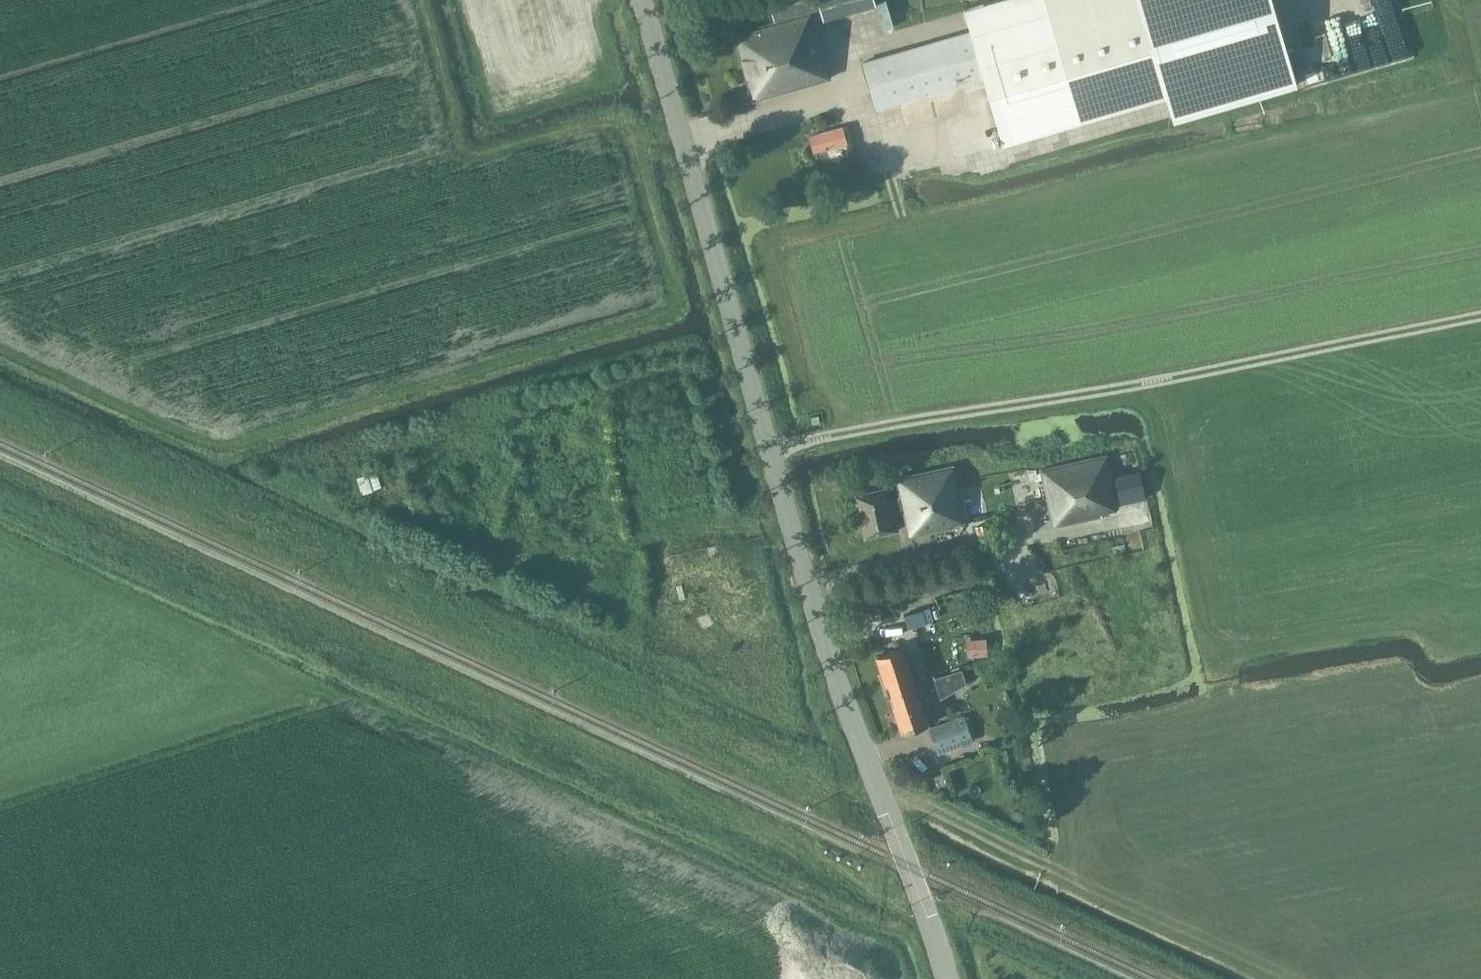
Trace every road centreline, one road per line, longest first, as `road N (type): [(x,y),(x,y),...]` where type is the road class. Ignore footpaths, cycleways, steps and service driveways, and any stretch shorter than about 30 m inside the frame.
road 1 (tertiary): [(950,978),(832,649),(645,0)]
road 2 (track): [(1480,315),(773,453)]

